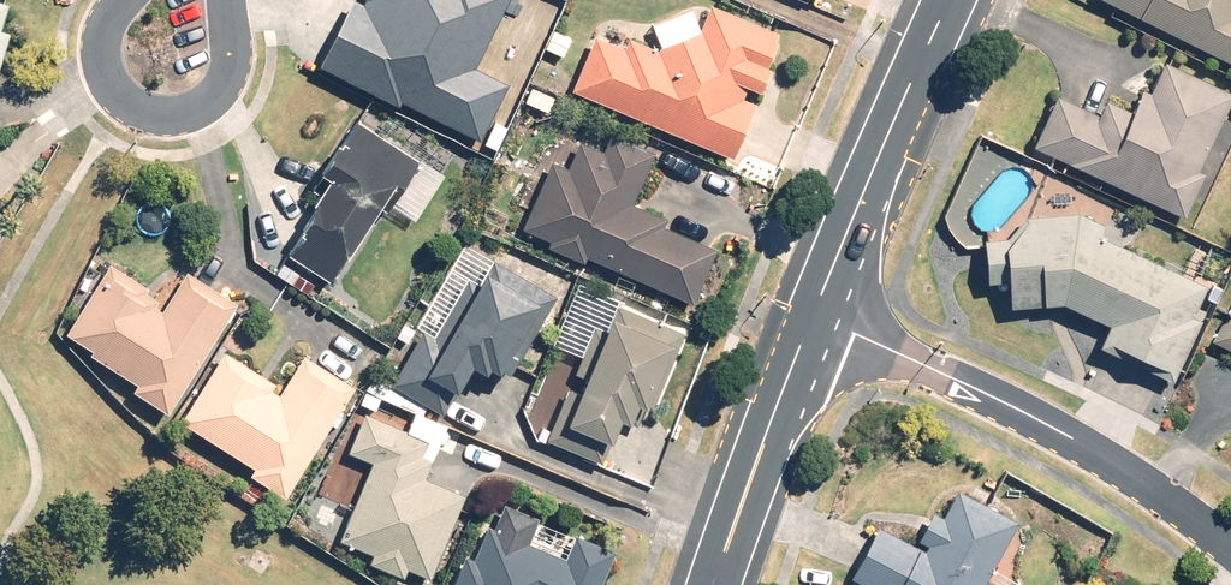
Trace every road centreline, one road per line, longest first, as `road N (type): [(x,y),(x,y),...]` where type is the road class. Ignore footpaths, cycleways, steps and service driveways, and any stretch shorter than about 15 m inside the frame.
road 1 (residential): [(816,319),(1071,439),(1155,489),(1230,551)]
road 2 (tertiary): [(816,319),(955,0)]
road 3 (residential): [(227,0),(219,85),(193,108),(164,113),(127,100),(100,67),(101,31),(125,0)]
road 4 (tertiary): [(718,584),(816,319)]

